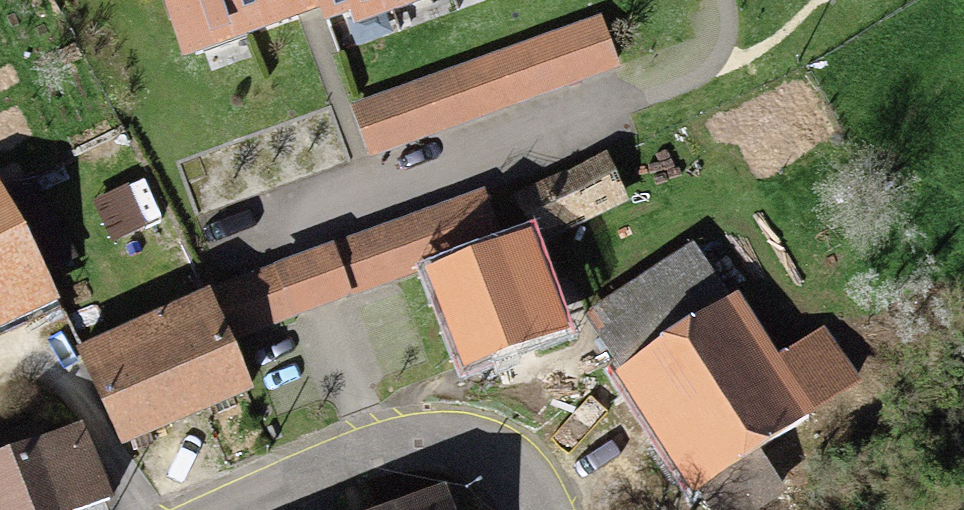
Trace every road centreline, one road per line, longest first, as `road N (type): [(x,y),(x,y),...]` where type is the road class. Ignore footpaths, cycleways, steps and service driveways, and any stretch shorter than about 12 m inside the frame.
road 1 (tertiary): [(524,509),(505,474),(473,450),(405,439),(232,509)]

